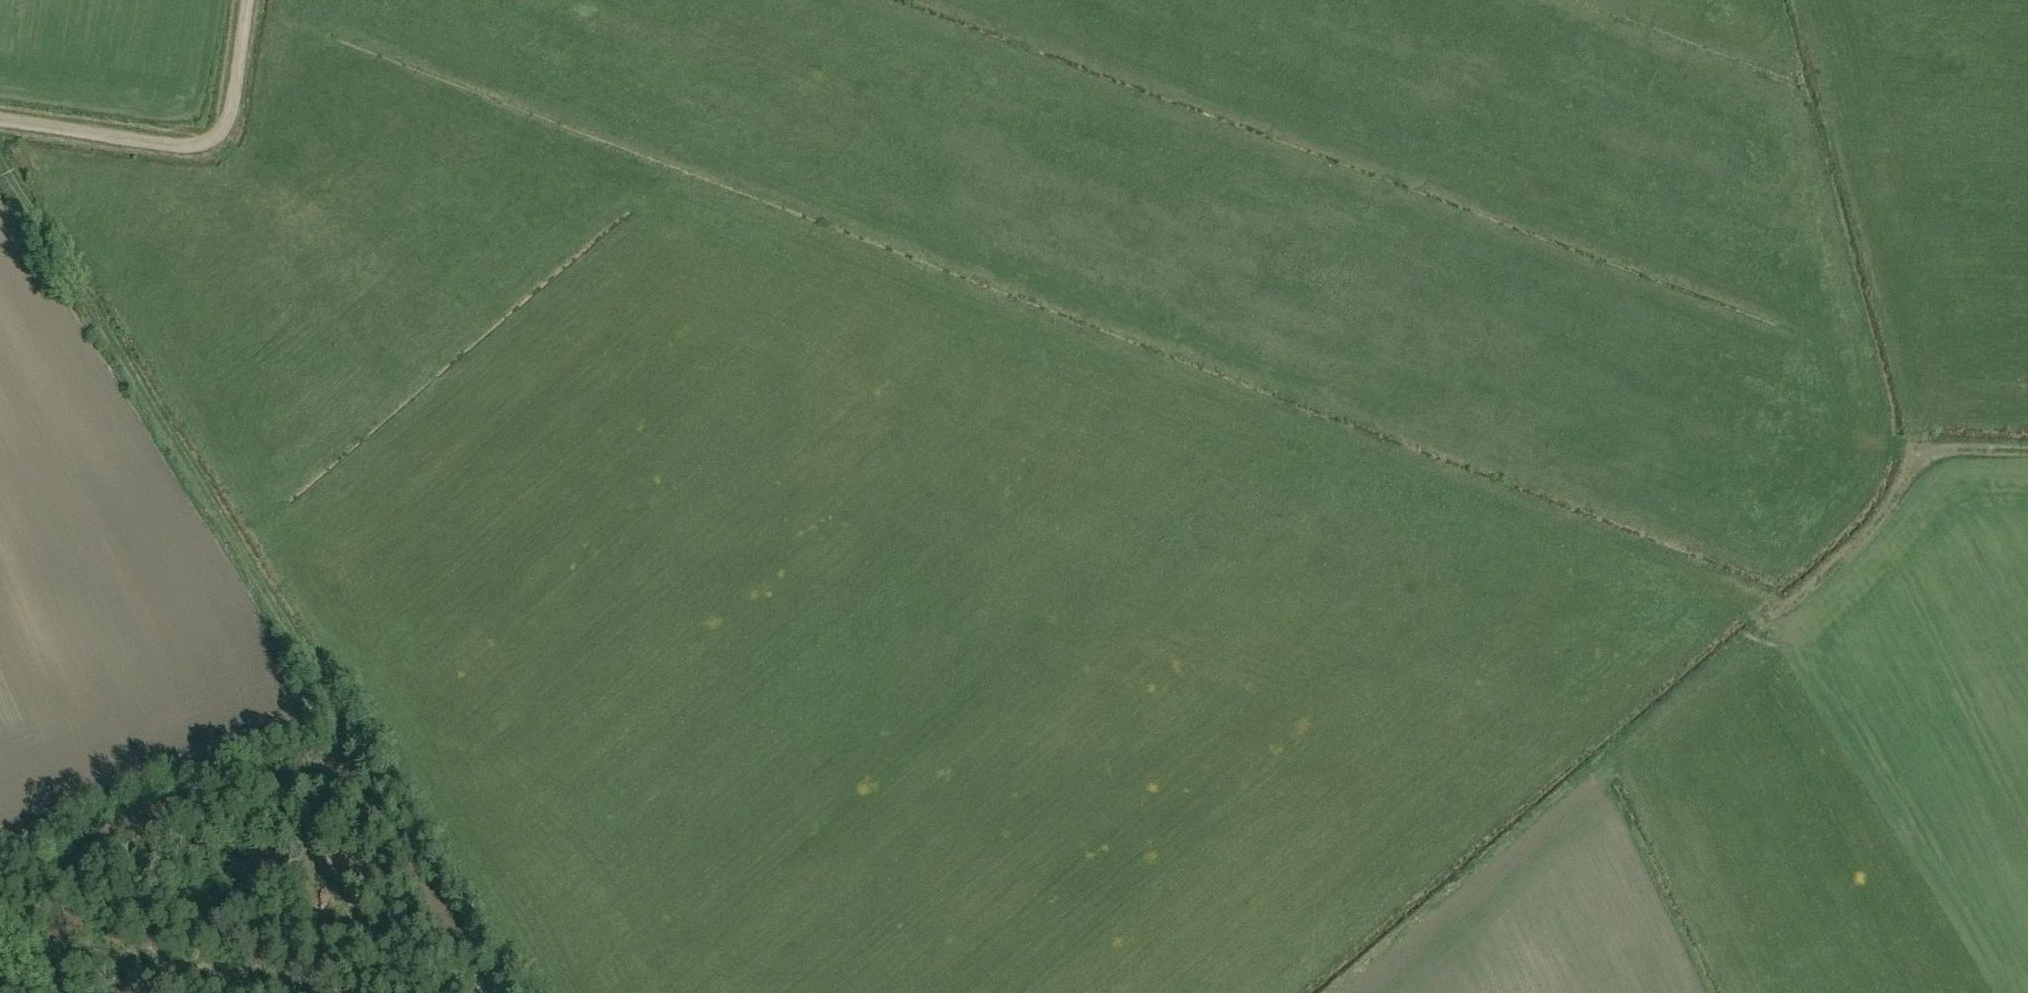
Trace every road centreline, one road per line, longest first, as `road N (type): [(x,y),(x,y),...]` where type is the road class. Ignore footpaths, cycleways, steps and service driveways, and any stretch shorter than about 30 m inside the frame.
road 1 (track): [(248,0),(230,115),(208,142),(179,145),(0,119)]
road 2 (track): [(1800,595),(1875,525),(1928,454),(2027,452)]

